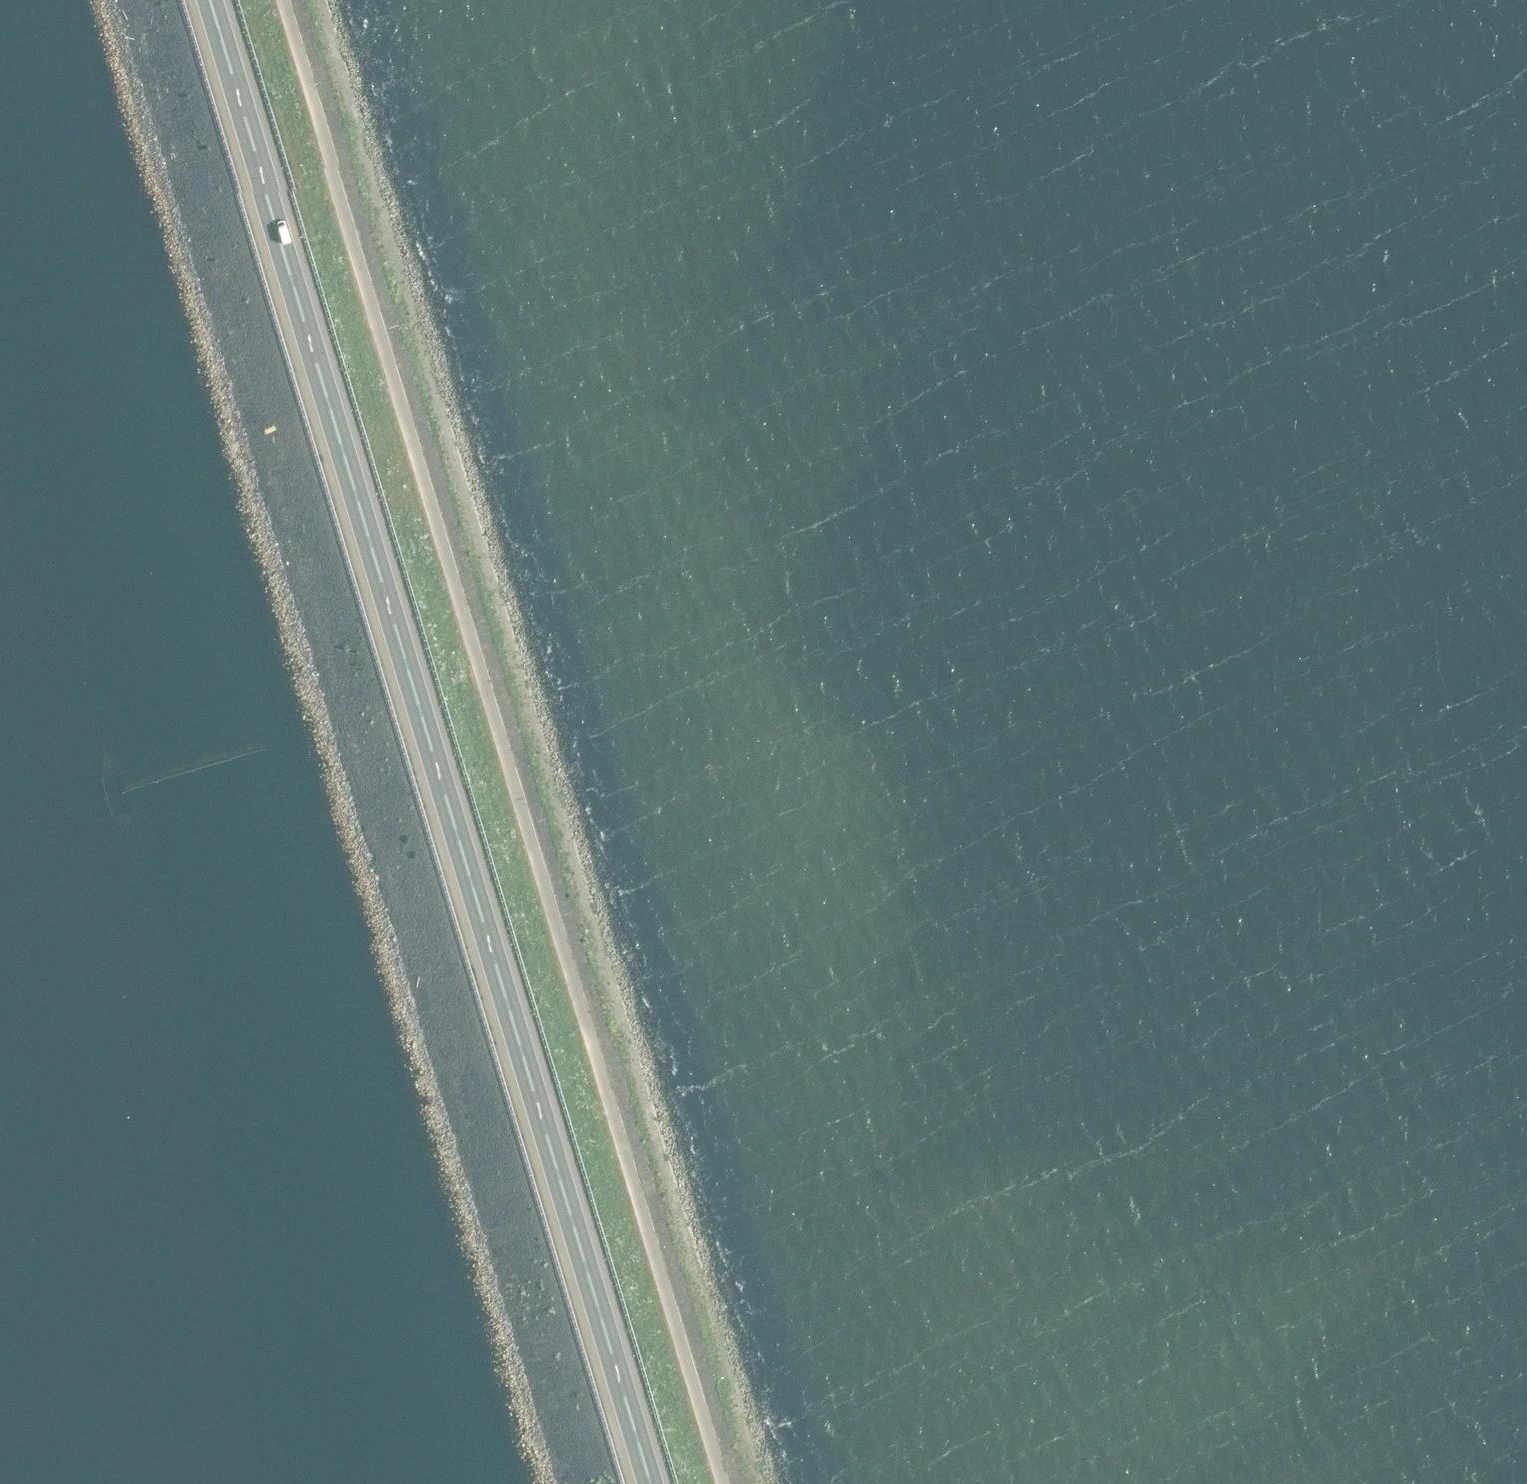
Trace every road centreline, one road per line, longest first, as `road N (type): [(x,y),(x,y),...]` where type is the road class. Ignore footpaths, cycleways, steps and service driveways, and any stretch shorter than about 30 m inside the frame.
road 1 (trunk): [(620,1483),(178,0)]

